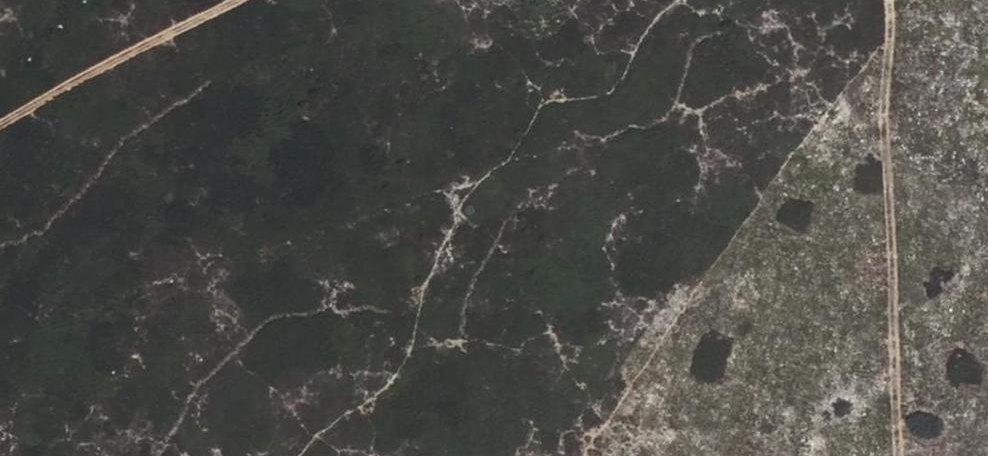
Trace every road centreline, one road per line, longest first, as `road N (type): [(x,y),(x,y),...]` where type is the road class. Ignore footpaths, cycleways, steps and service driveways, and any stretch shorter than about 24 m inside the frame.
road 1 (track): [(905,455),(888,0)]
road 2 (track): [(219,0),(0,118)]

